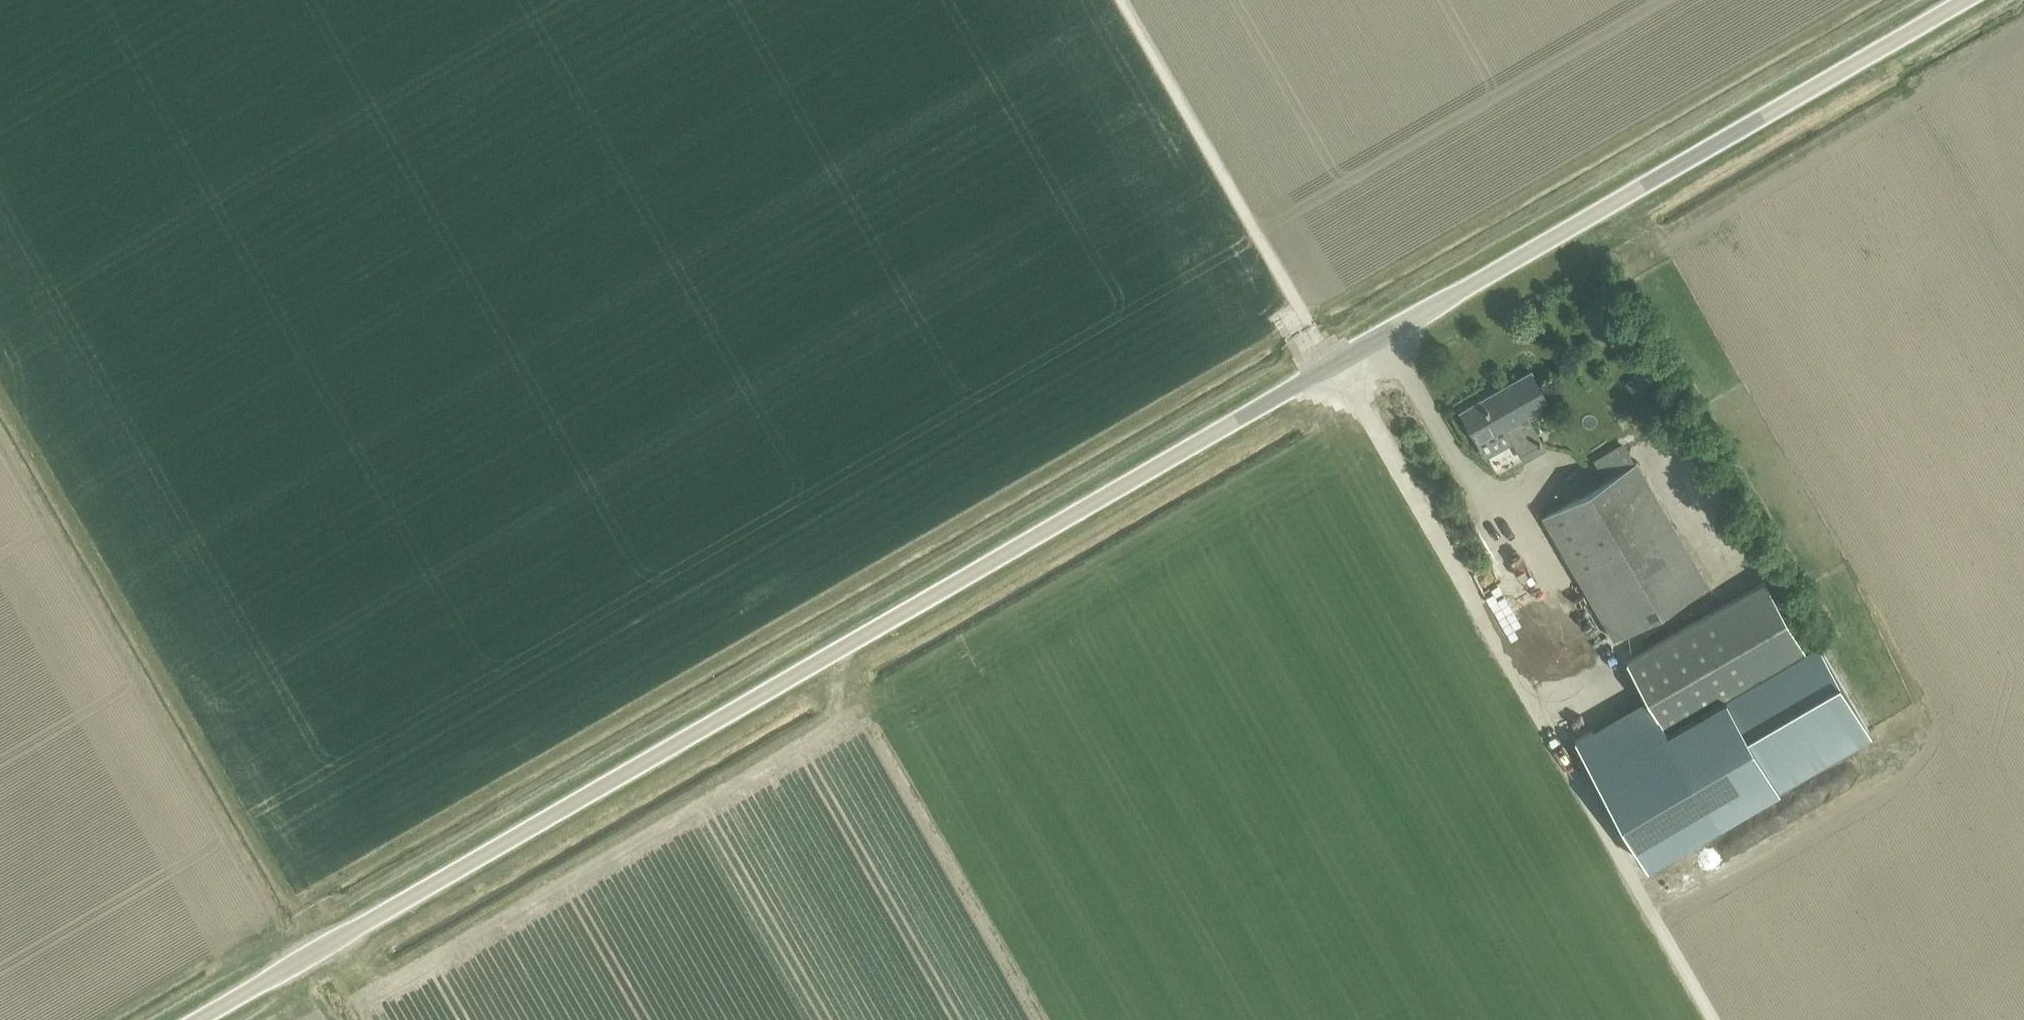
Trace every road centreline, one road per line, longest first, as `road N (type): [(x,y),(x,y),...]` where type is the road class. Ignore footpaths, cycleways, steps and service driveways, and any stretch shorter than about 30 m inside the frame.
road 1 (unclassified): [(201,1019),(1969,0)]

